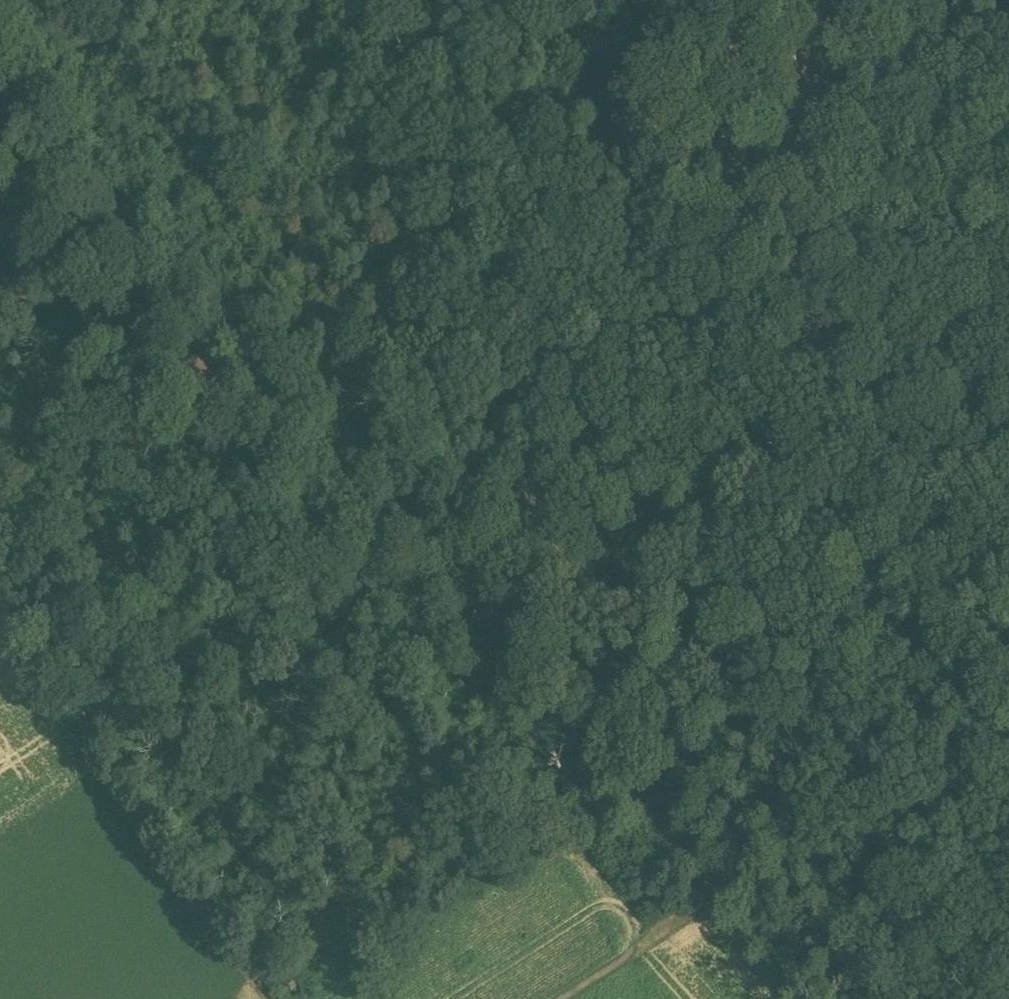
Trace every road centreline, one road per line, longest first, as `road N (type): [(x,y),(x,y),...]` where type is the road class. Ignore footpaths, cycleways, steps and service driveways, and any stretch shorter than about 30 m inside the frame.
road 1 (track): [(0,630),(136,788),(282,998)]
road 2 (track): [(1008,719),(702,923)]
road 3 (track): [(826,0),(1008,221)]
road 4 (track): [(585,998),(702,923)]

